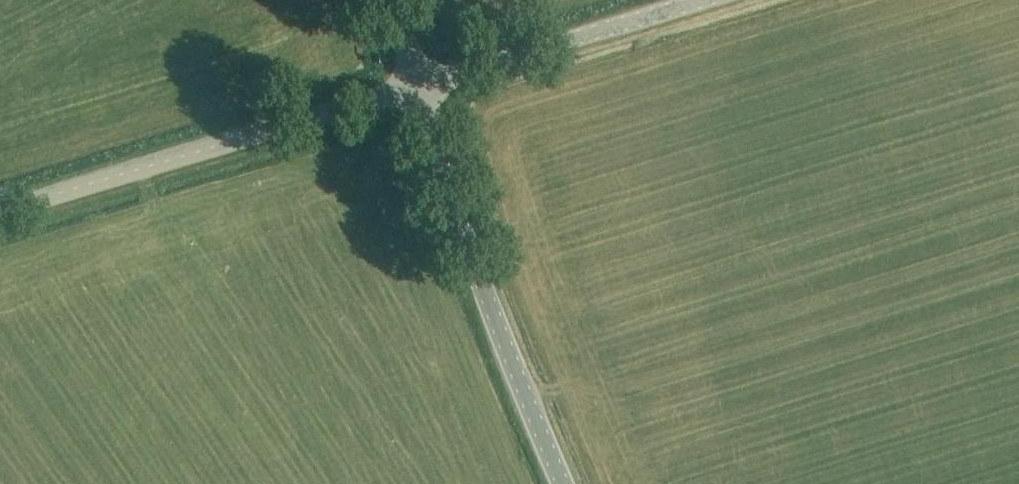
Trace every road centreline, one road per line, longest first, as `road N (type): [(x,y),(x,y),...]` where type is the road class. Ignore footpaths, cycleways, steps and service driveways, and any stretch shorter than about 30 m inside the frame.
road 1 (unclassified): [(0,216),(420,86)]
road 2 (tertiary): [(566,483),(468,243),(420,86)]
road 3 (residential): [(420,86),(584,37)]
road 4 (unclassified): [(584,37),(707,0)]

